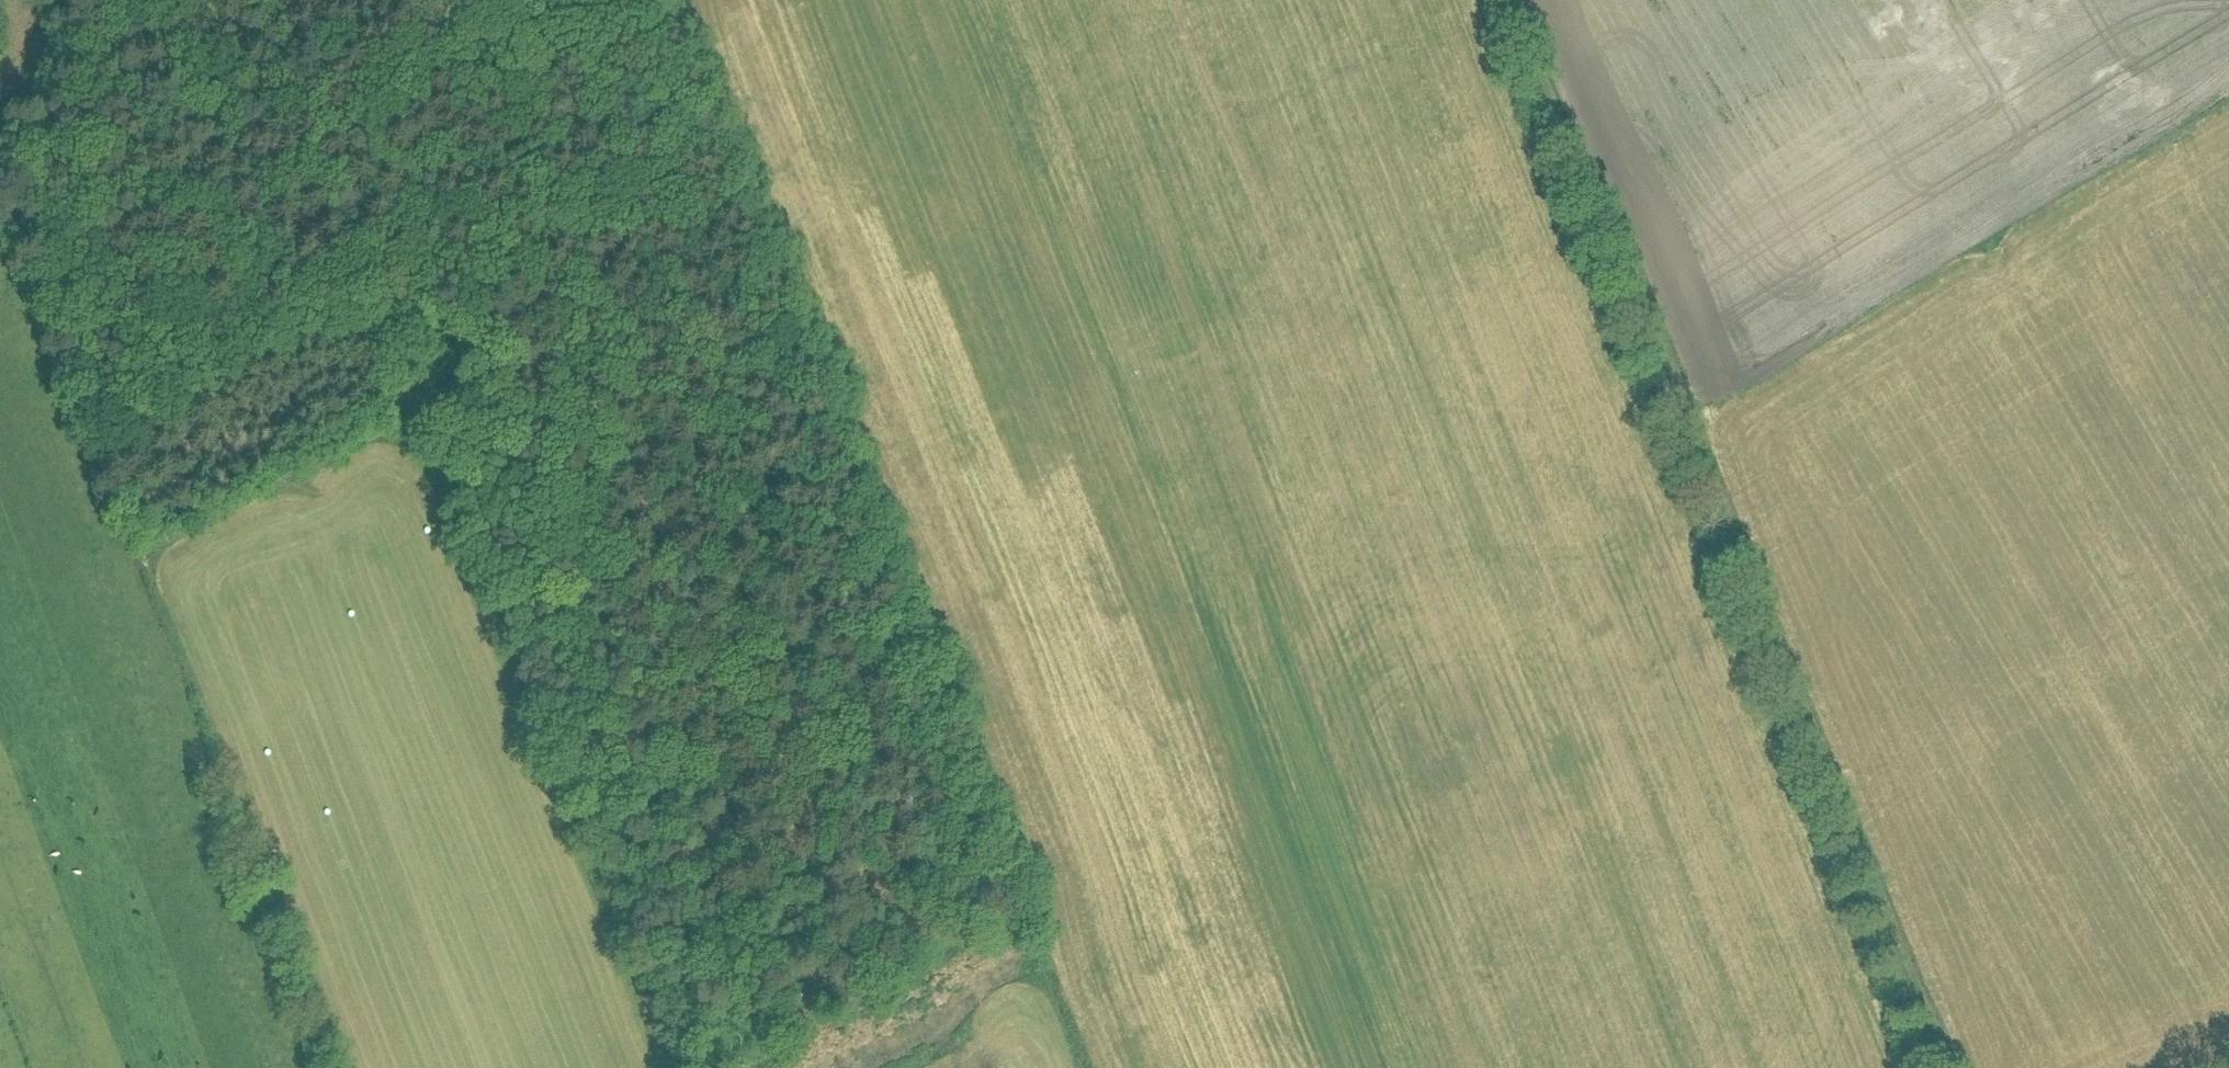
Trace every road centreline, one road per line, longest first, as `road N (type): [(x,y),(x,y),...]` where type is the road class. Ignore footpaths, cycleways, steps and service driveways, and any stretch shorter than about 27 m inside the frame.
road 1 (track): [(1504,0),(1928,1067)]

